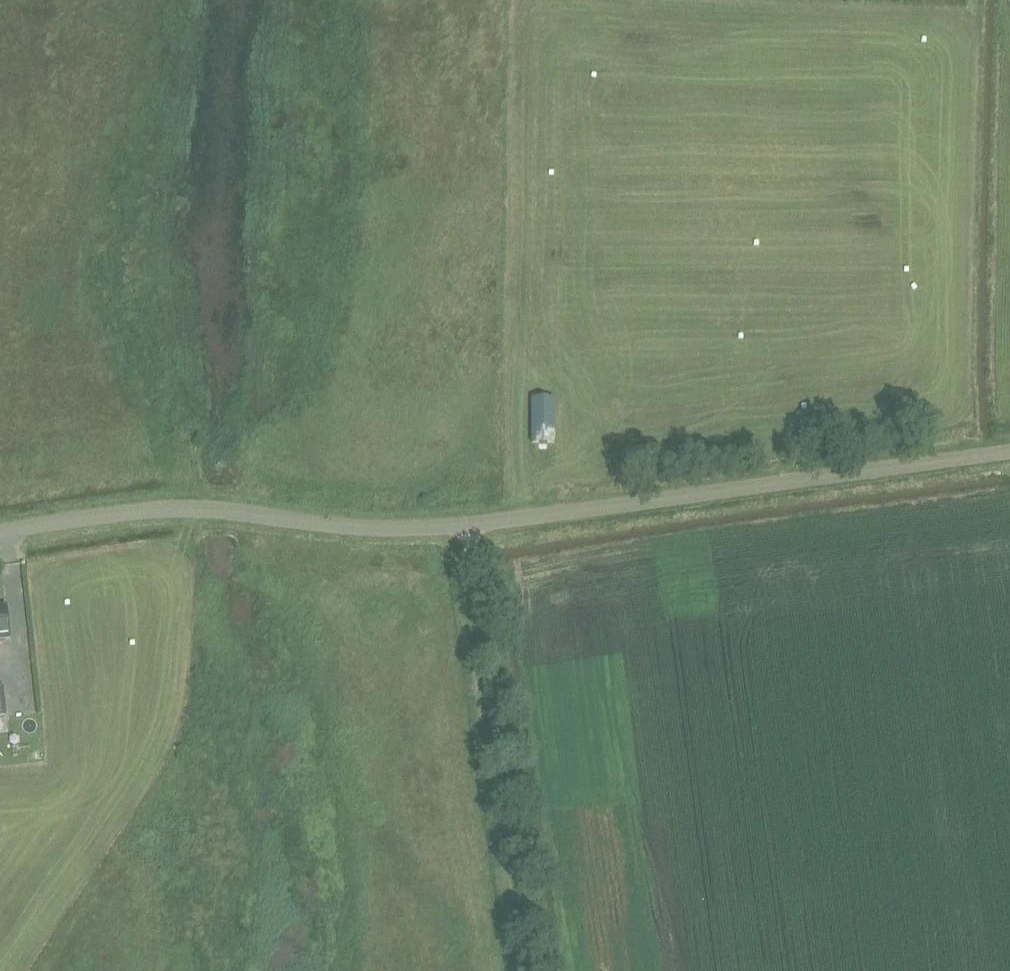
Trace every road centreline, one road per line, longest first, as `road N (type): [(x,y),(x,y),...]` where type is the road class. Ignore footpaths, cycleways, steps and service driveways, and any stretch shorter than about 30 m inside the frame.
road 1 (unclassified): [(0,534),(186,509),(375,529),(459,527),(1009,454)]
road 2 (track): [(521,970),(459,527)]

